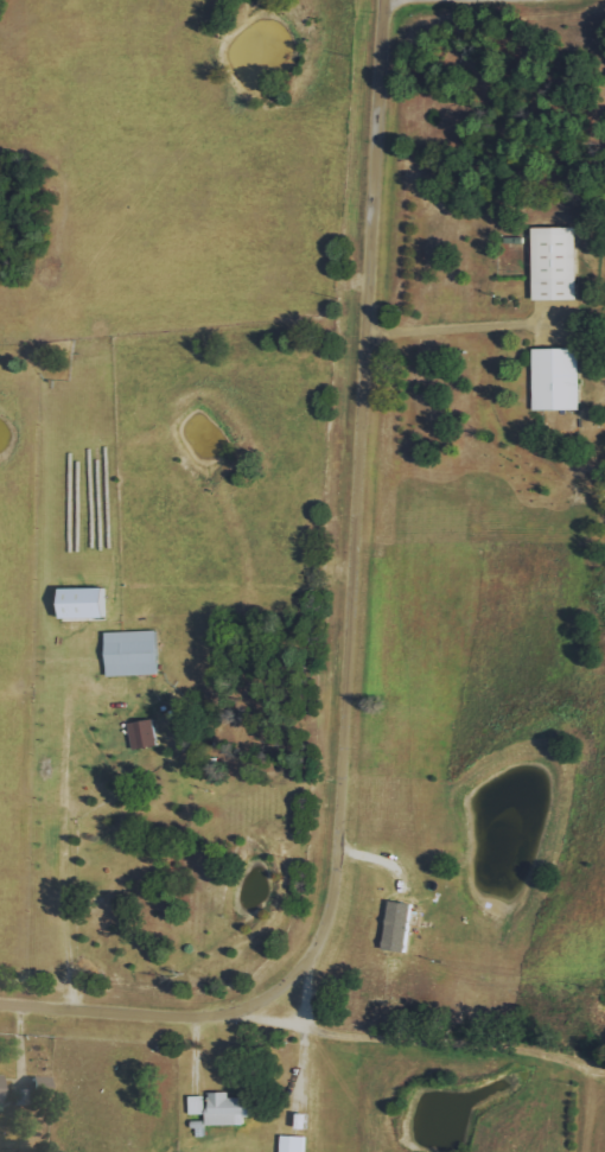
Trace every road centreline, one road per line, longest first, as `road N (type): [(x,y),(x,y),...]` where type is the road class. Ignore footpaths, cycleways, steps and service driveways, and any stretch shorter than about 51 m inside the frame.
road 1 (residential): [(0,996),(255,1012),(344,981),(399,0)]
road 2 (residential): [(433,0),(498,17),(604,1)]

